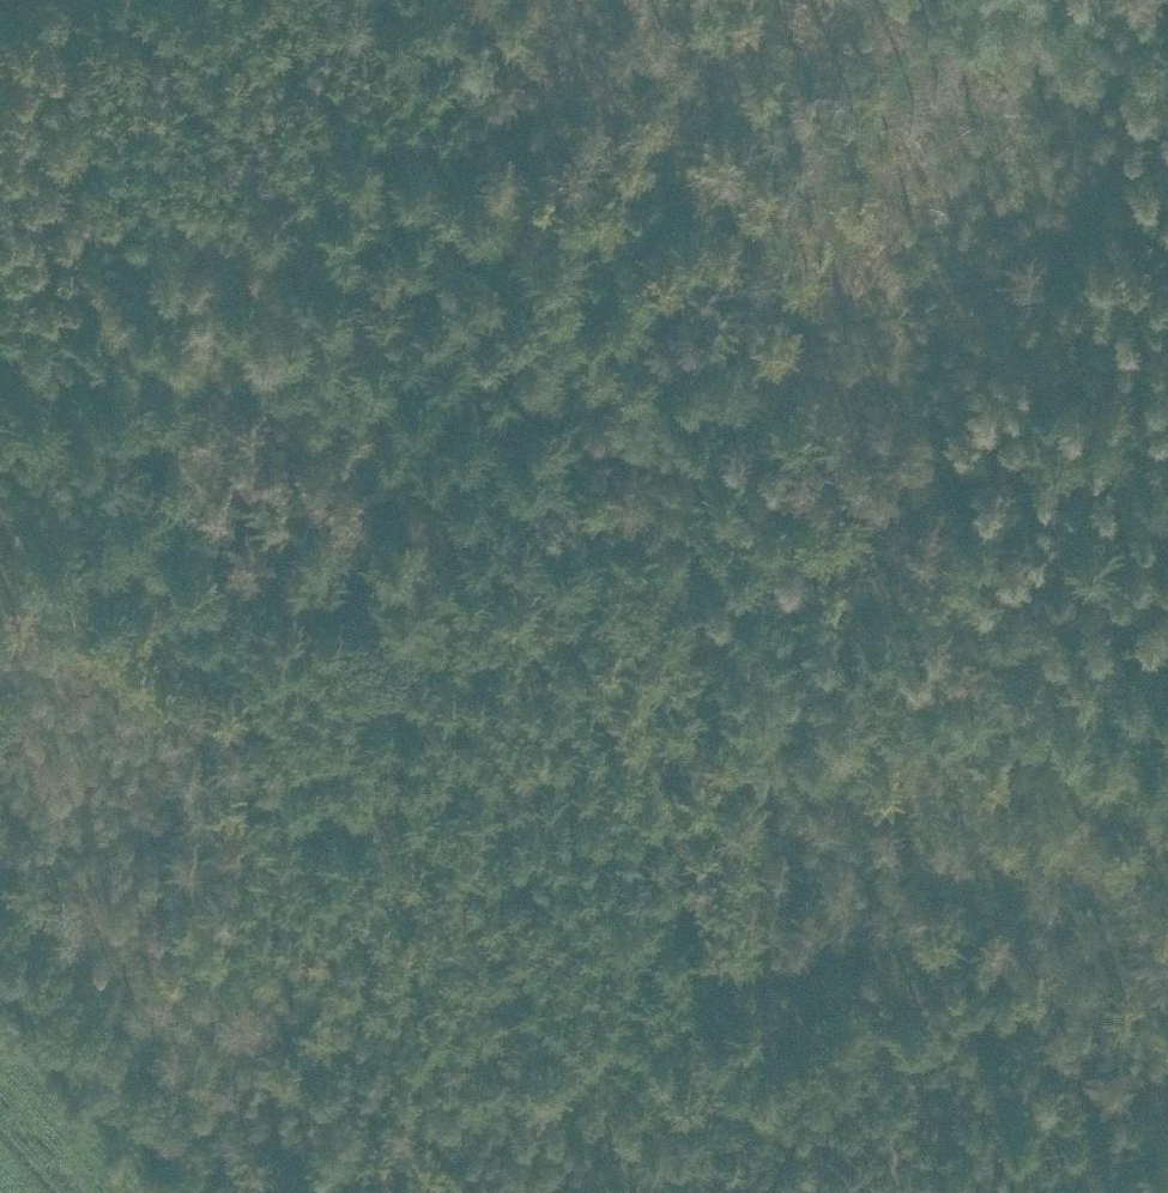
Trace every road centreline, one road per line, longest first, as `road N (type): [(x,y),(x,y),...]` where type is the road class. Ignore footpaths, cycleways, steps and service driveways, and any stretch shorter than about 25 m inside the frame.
road 1 (track): [(0,978),(194,1192)]

